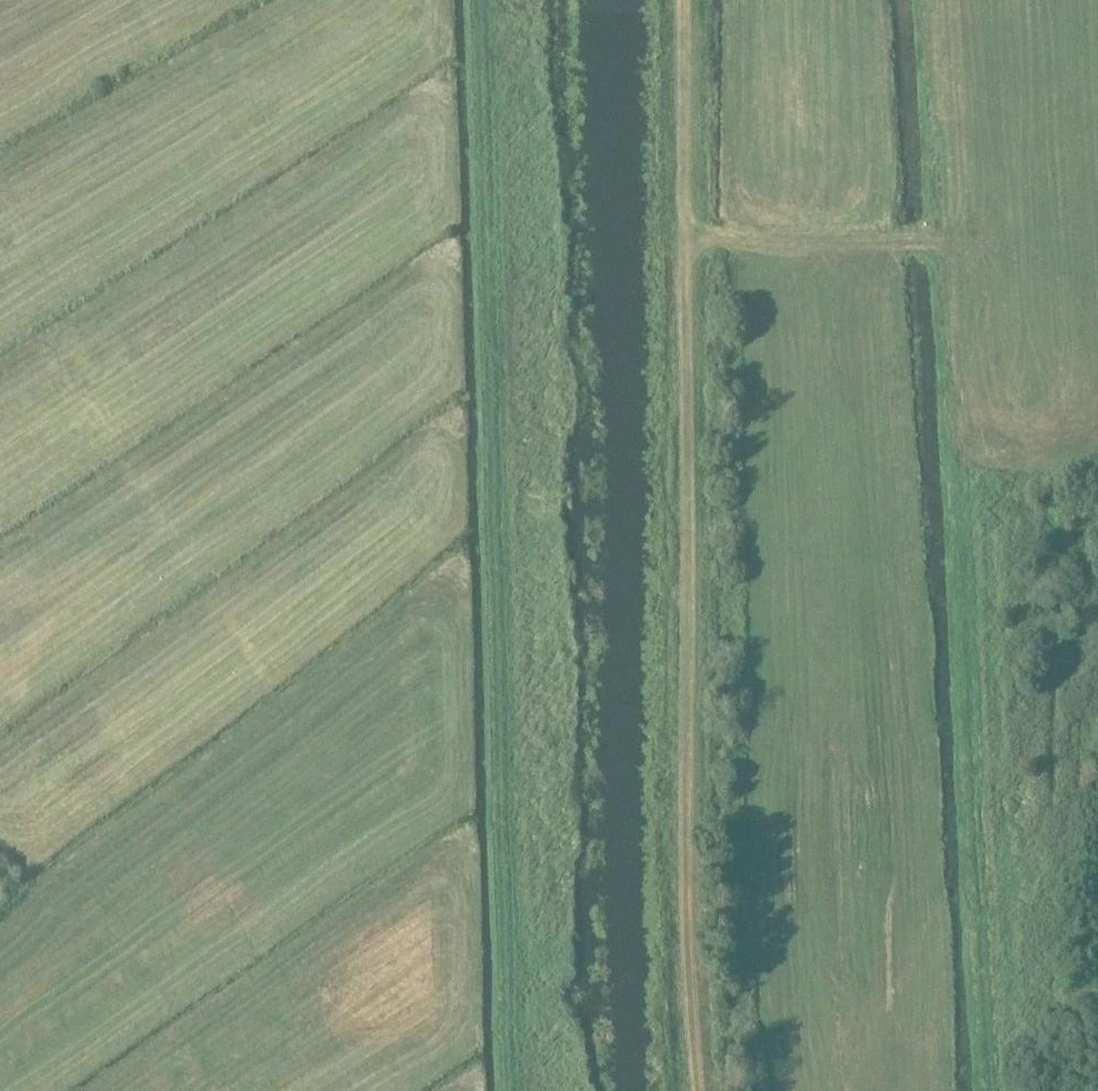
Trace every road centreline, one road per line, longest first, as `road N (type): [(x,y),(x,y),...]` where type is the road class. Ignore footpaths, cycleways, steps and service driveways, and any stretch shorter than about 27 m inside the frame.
road 1 (track): [(699,1090),(681,782),(684,0)]

